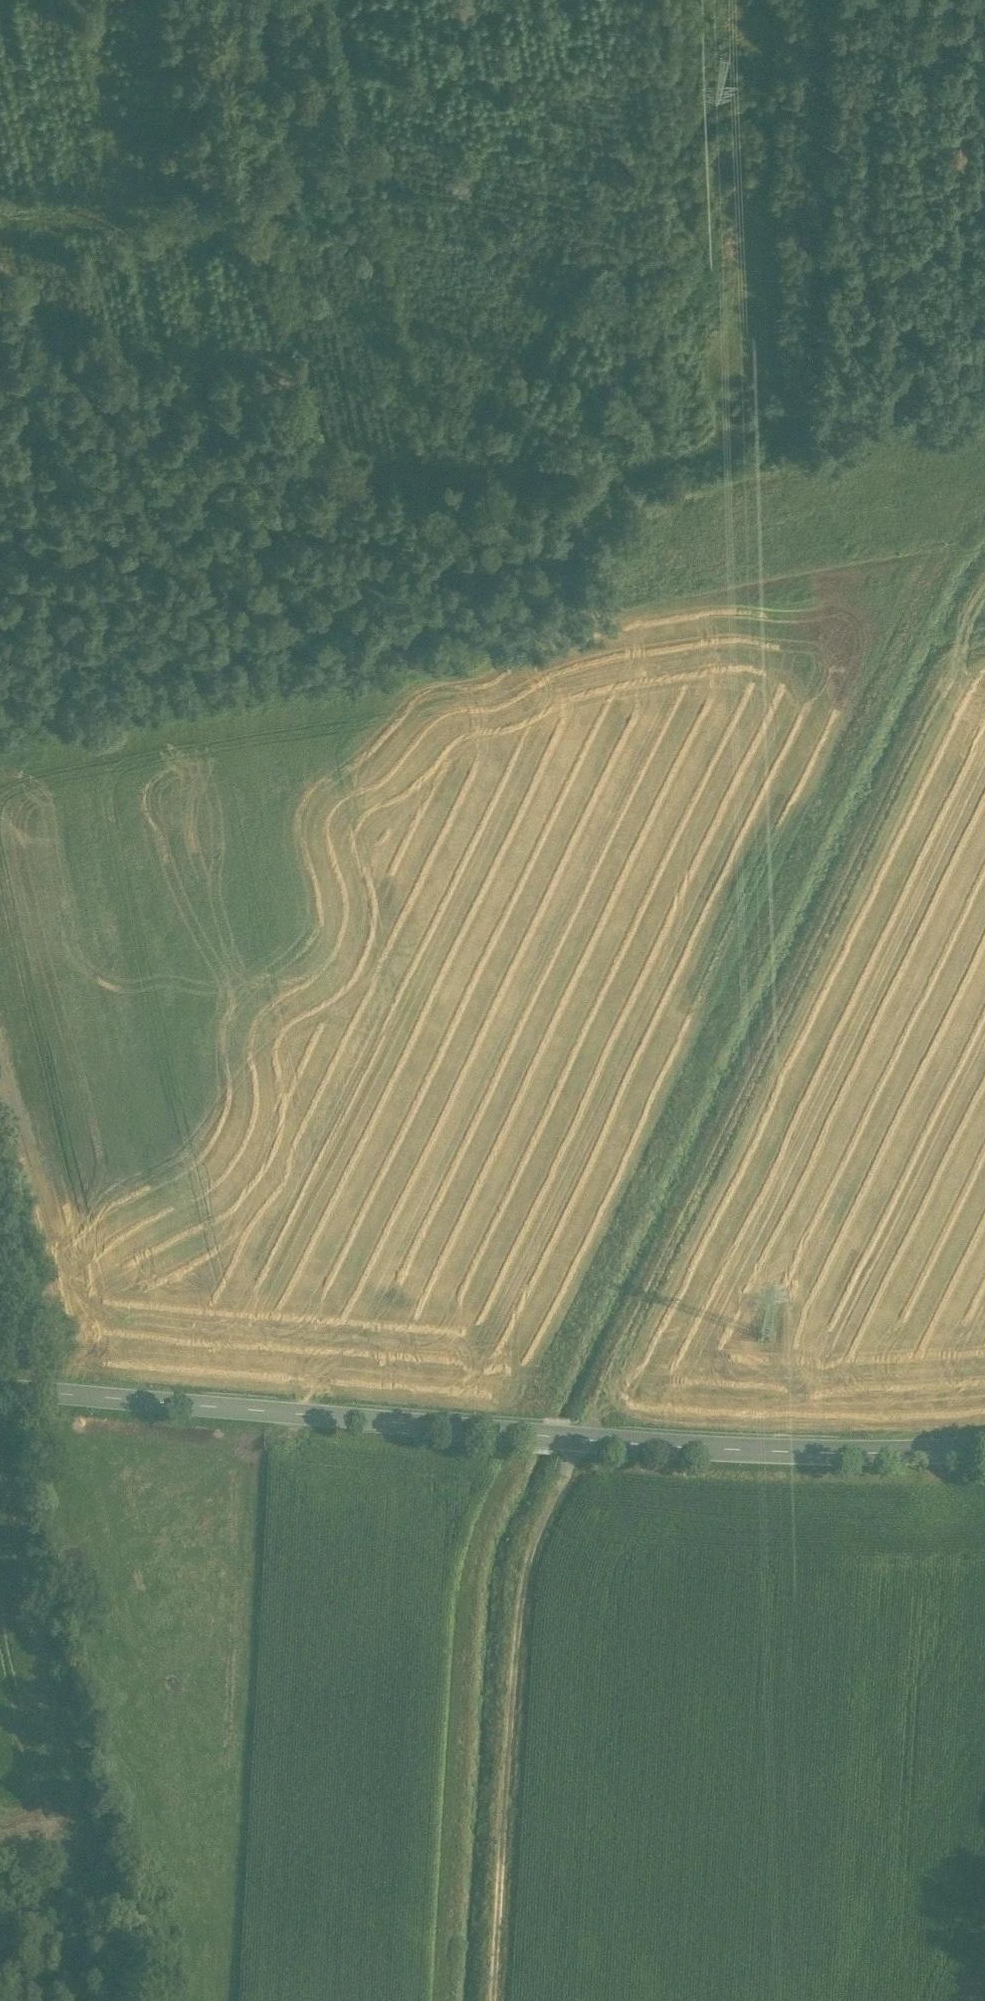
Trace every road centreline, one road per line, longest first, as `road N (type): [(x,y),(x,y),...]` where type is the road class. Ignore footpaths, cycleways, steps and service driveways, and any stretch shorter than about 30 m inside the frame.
road 1 (tertiary): [(0,1388),(693,1449),(984,1450)]
road 2 (track): [(582,1441),(535,1544),(493,2000)]

